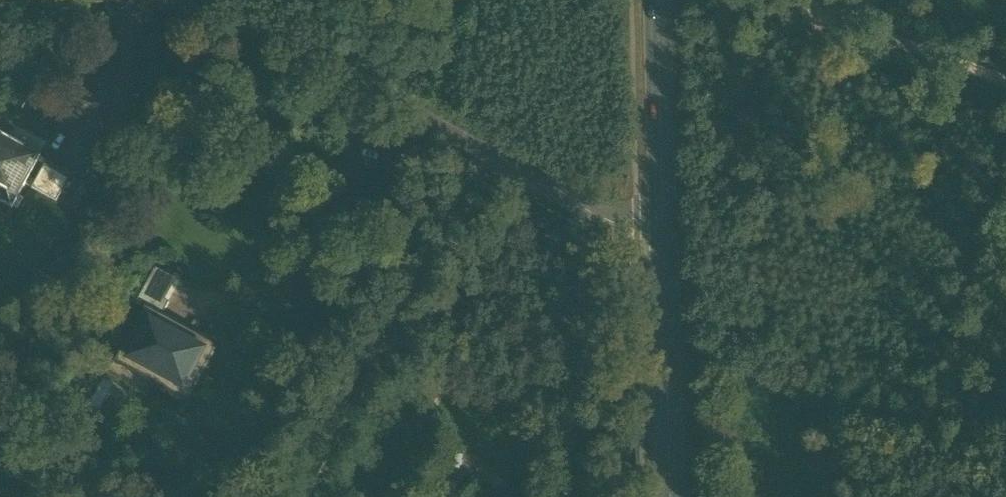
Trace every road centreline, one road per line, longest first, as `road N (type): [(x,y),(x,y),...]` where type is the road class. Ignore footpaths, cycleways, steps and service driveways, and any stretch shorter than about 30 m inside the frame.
road 1 (residential): [(194,0),(666,251)]
road 2 (secondary): [(661,0),(666,251)]
road 3 (secondary): [(666,251),(672,496)]

